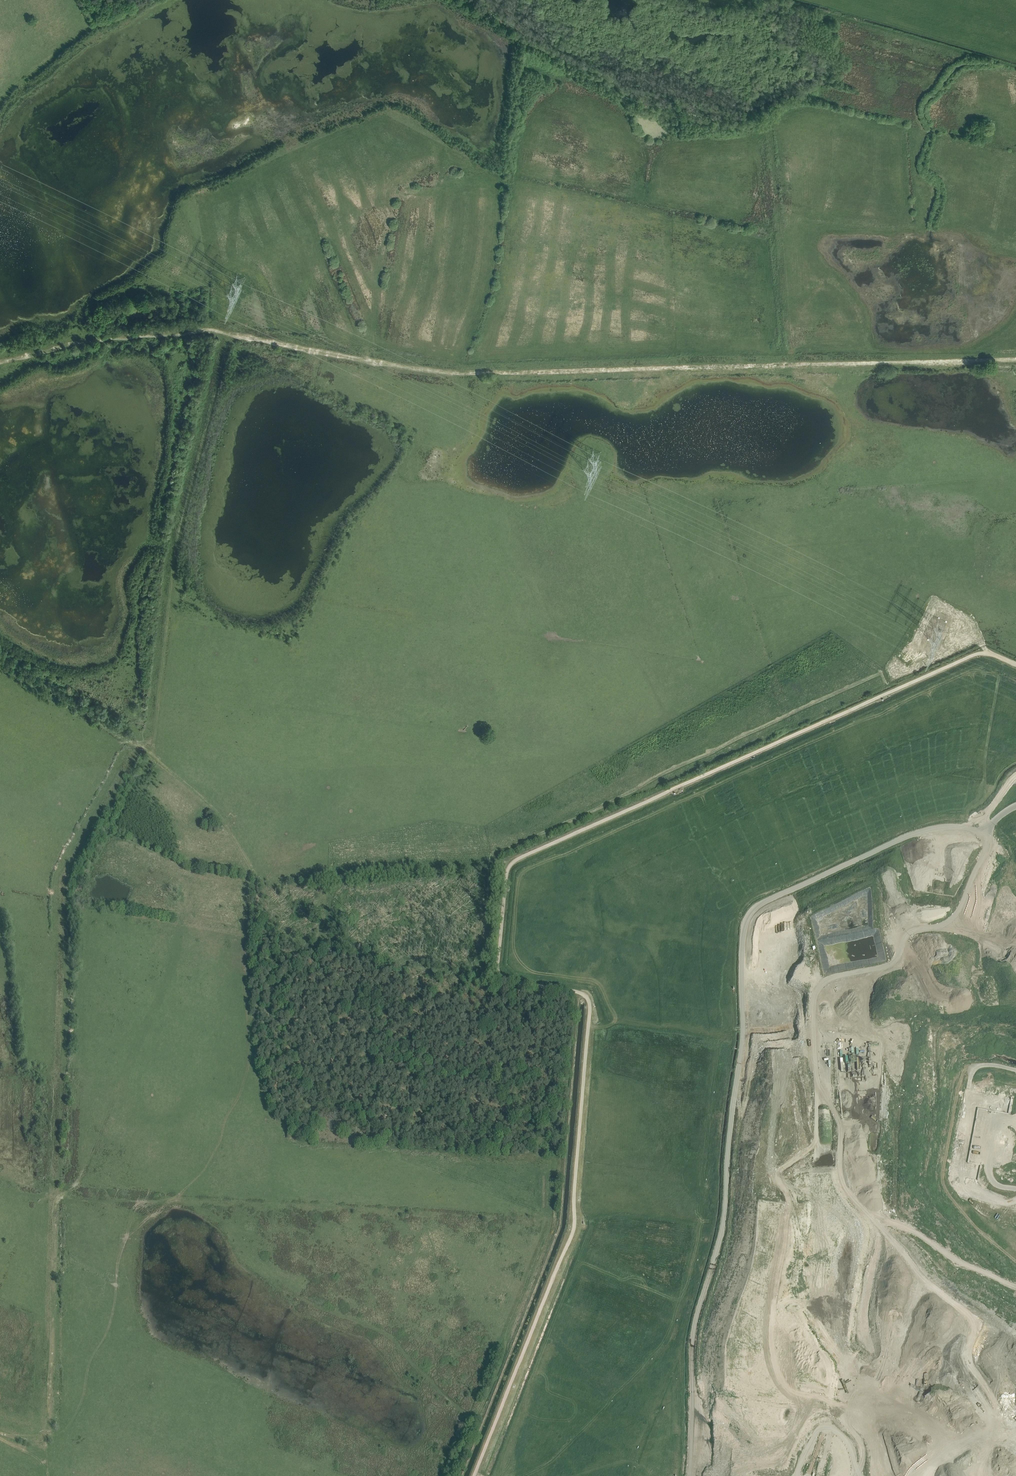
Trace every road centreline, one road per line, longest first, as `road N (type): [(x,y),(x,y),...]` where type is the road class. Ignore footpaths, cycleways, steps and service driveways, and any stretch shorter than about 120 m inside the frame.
road 1 (track): [(1015,665),(972,656),(508,868),(499,975),(578,992),(590,1007),(575,1226),(476,1475)]
road 2 (track): [(1015,362),(467,373),(204,330),(105,339),(0,363)]
road 3 (track): [(477,1415),(549,1223),(555,1156)]

